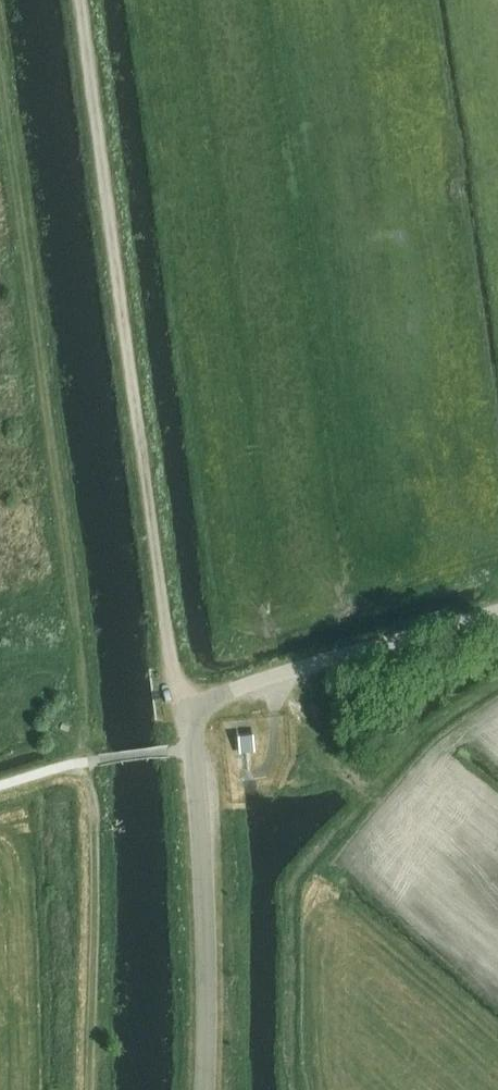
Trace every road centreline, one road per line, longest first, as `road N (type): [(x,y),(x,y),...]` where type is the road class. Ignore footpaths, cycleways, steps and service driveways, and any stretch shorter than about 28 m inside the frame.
road 1 (track): [(92,1089),(95,806),(70,555),(0,67)]
road 2 (track): [(193,712),(170,663),(79,0)]
road 3 (unclassified): [(205,1089),(197,706),(497,610)]

